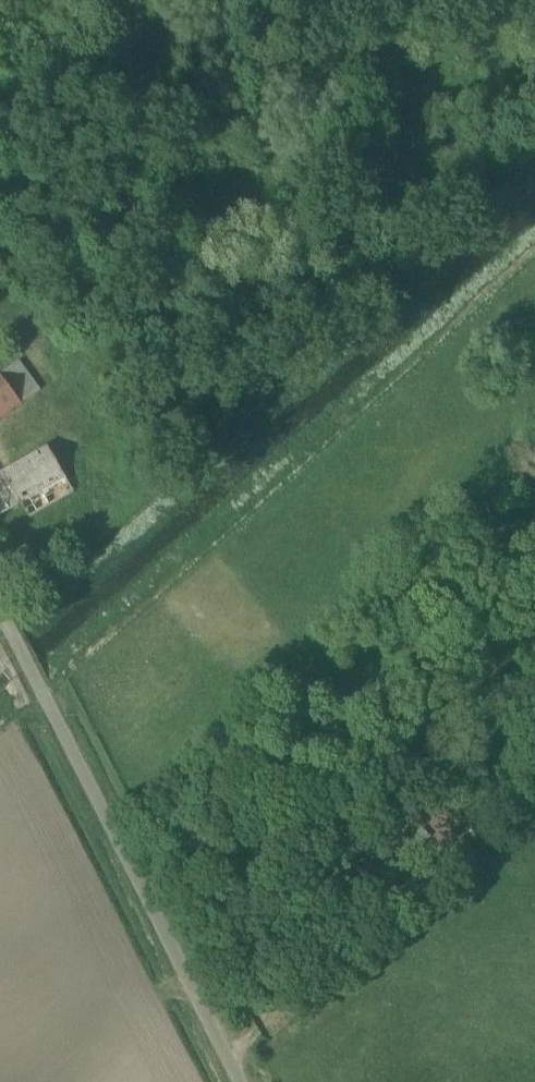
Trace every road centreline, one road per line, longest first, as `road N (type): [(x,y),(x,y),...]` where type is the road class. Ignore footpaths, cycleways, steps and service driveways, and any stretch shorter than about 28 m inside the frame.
road 1 (unclassified): [(238,1081),(0,620)]

